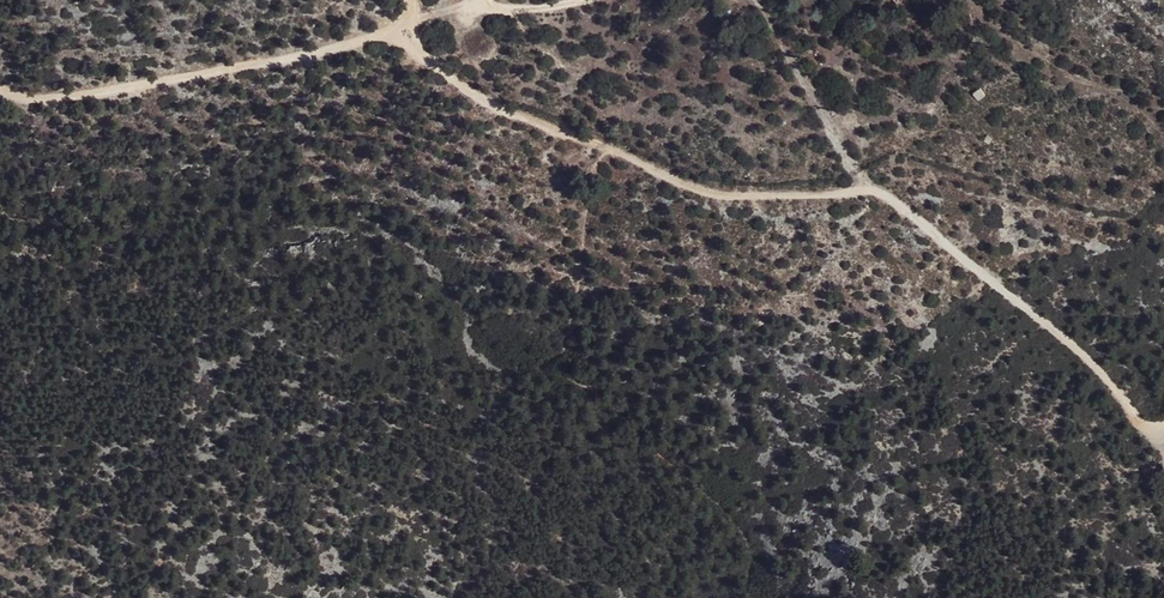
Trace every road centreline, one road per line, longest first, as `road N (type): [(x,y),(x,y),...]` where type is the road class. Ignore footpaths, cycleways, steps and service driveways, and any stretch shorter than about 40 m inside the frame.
road 1 (track): [(411,23),(419,46),(467,90),(674,180),(720,193),(870,189)]
road 2 (track): [(0,87),(38,99),(104,91),(314,53),(411,23)]
road 3 (track): [(870,189),(890,198),(1085,356),(1146,428),(1163,432)]
road 4 (track): [(756,0),(870,189)]

